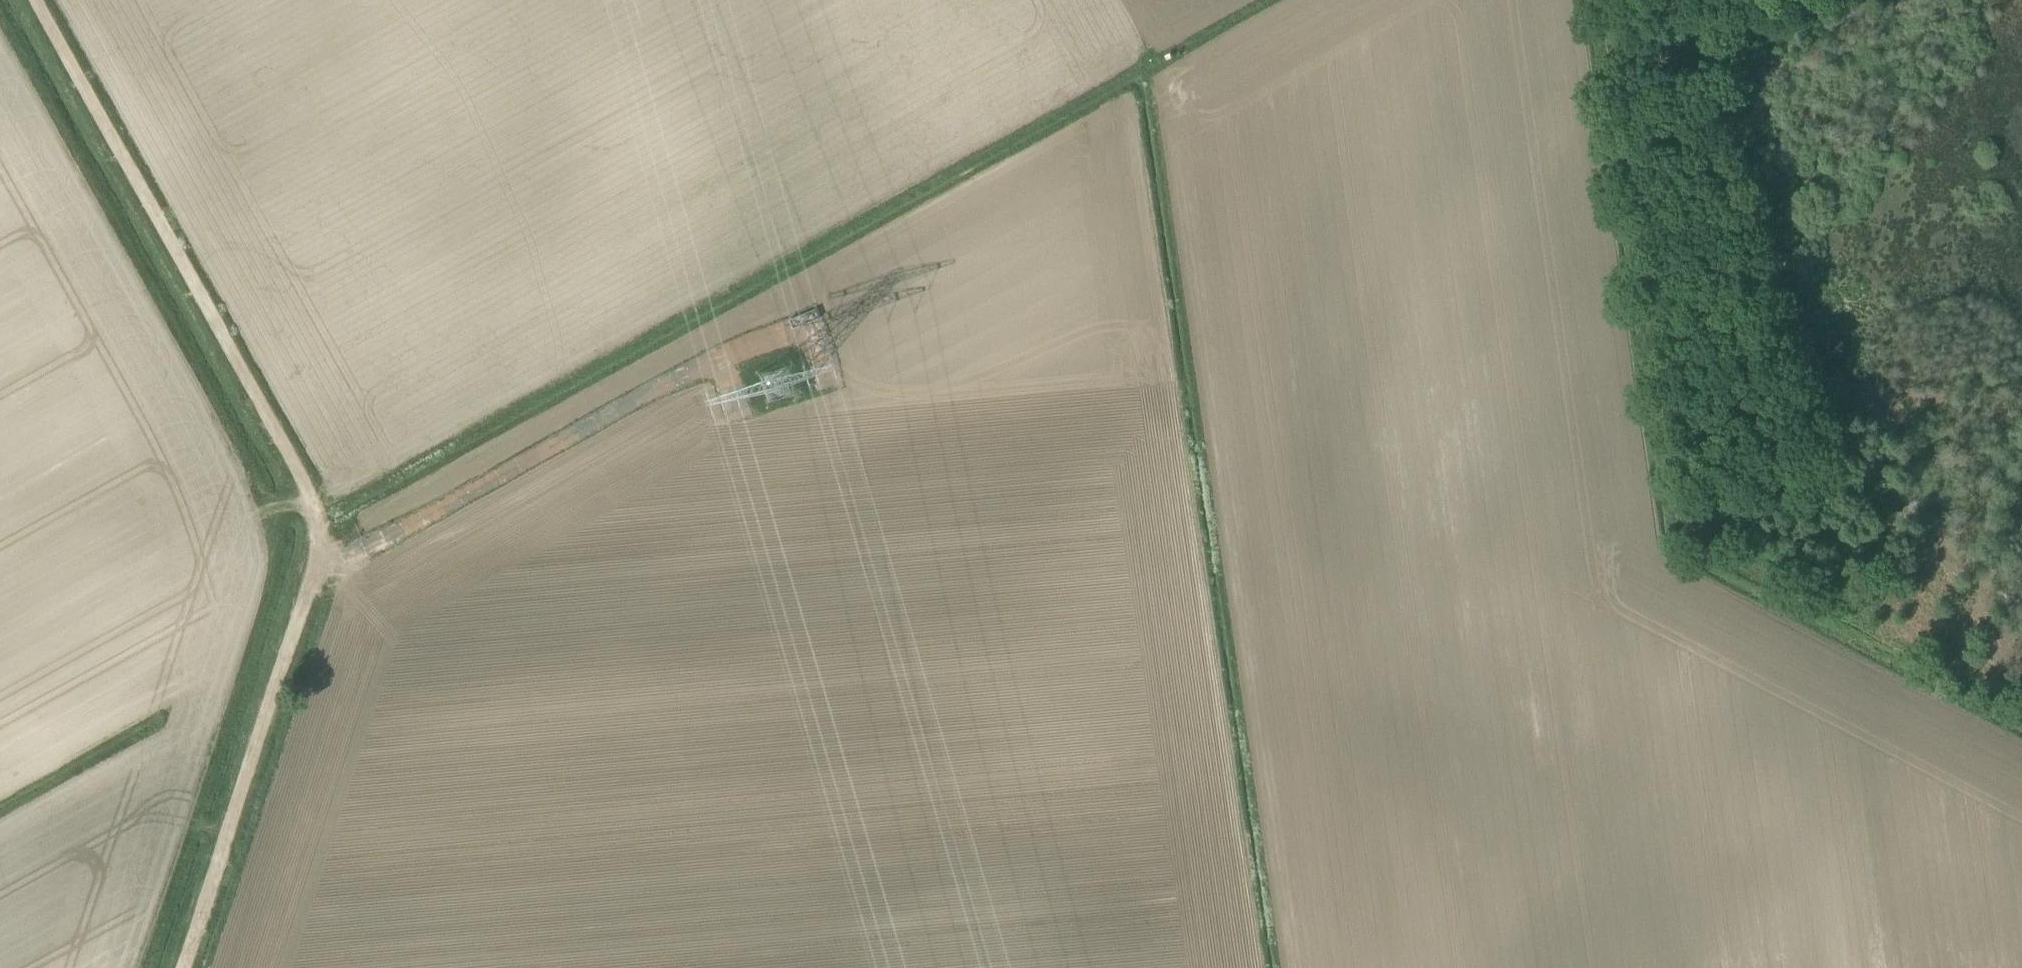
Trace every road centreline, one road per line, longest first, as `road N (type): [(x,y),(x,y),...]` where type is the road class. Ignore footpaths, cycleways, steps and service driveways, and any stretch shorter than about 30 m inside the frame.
road 1 (track): [(34,0),(315,519),(295,628),(186,967)]
road 2 (track): [(1610,0),(1693,547),(2021,714)]

